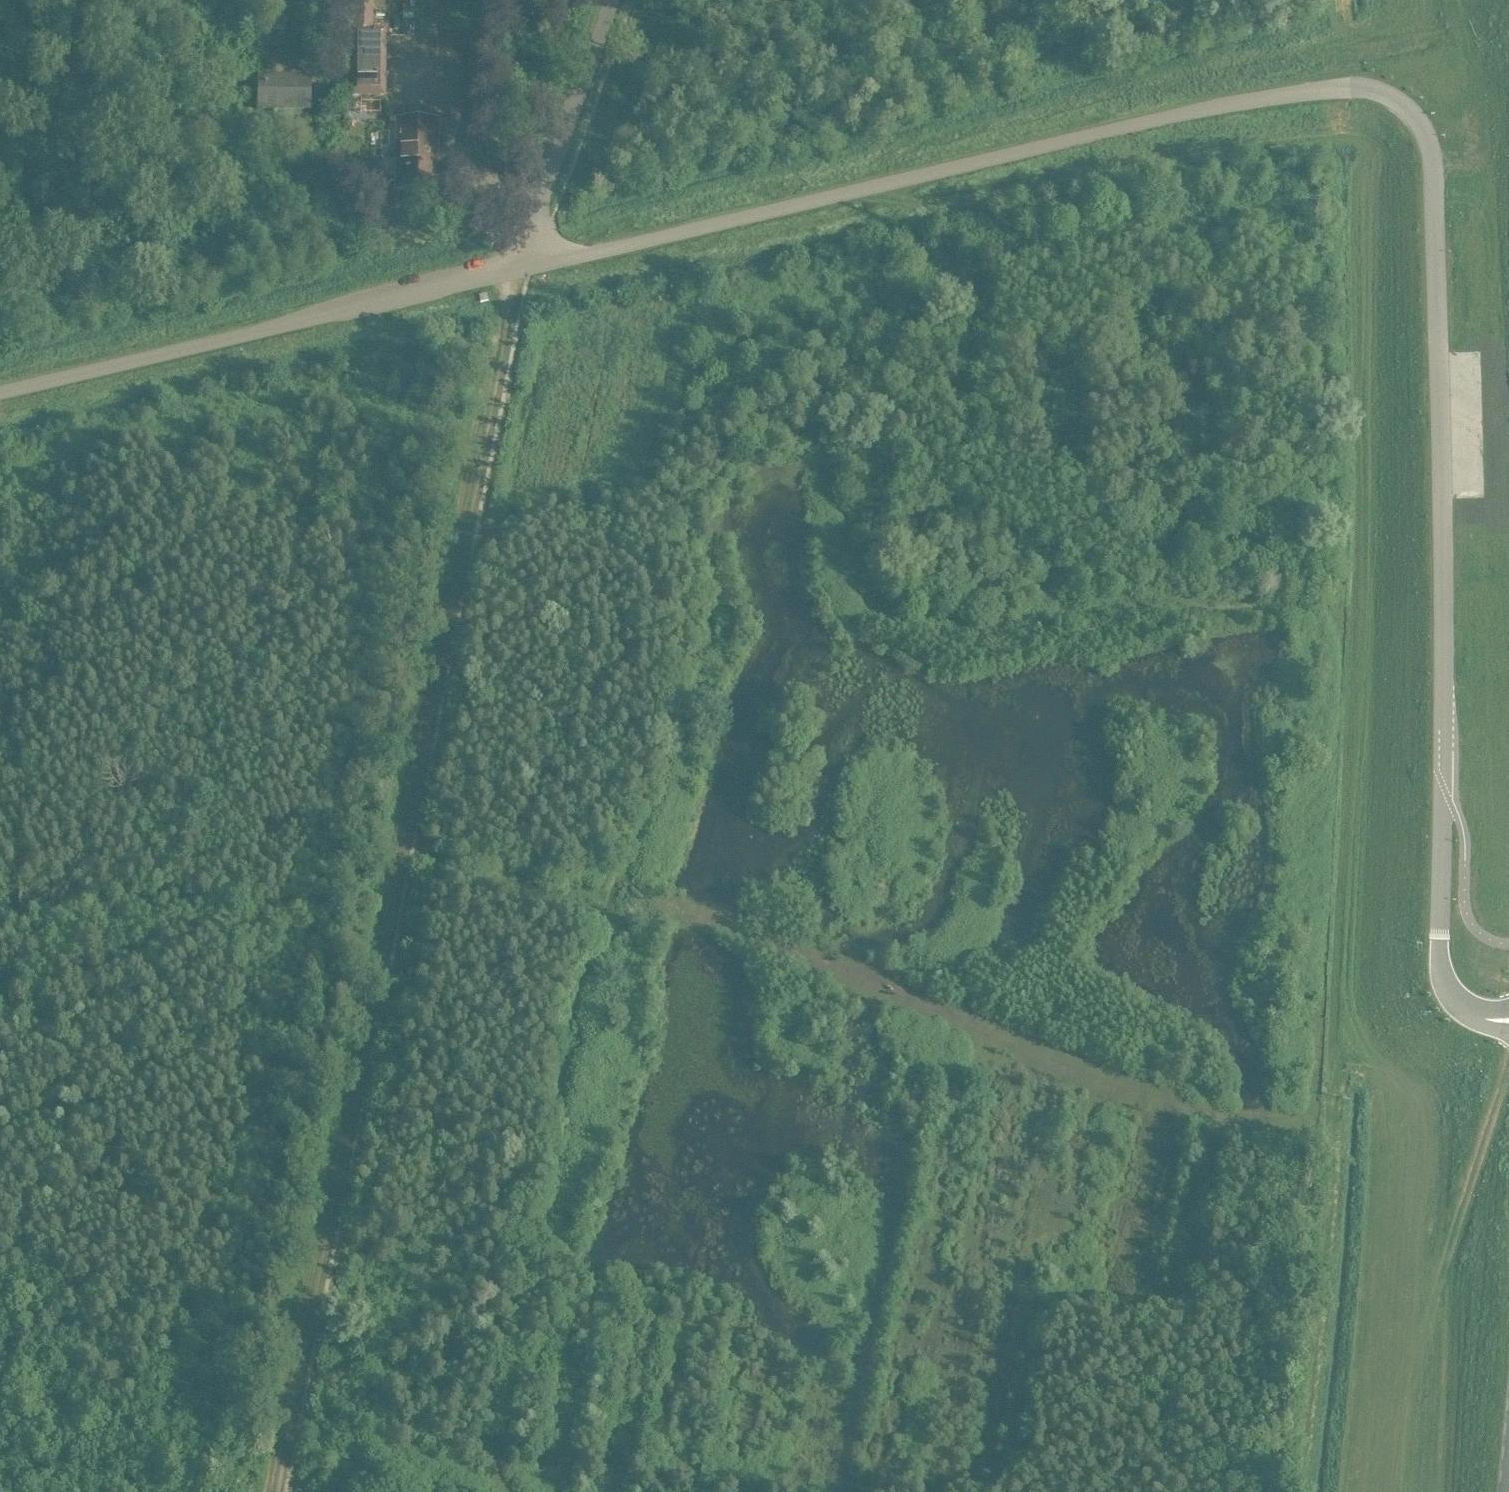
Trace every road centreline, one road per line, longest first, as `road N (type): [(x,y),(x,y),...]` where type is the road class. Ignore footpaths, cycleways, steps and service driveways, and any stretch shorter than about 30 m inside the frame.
road 1 (unclassified): [(526,261),(1224,104),(1350,86),(1394,96),(1426,149),(1433,248),(1440,974),(1471,1012),(1508,1020)]
road 2 (track): [(1297,1491),(1338,1010),(1351,604),(1344,165)]
road 3 (track): [(274,1491),(511,265)]
road 4 (track): [(1340,0),(1335,33),(908,145),(889,155),(869,186),(909,203),(941,201),(1281,141),(1422,135)]
road 5 (unclassified): [(0,391),(526,261)]
road 6 (track): [(1345,197),(1301,198),(935,264),(919,246),(909,203)]
road 7 (track): [(401,856),(676,908)]
road 8 (unclassified): [(526,261),(609,0)]
road 9 (track): [(0,1454),(199,1491)]

